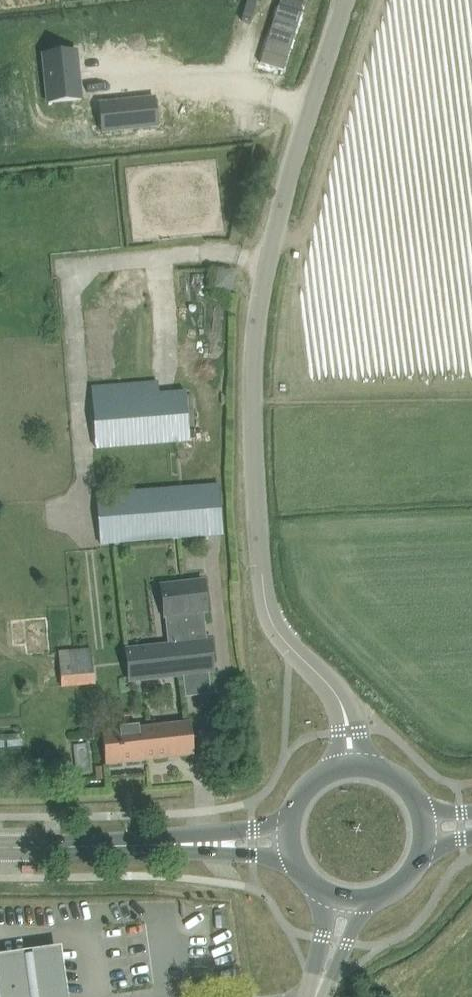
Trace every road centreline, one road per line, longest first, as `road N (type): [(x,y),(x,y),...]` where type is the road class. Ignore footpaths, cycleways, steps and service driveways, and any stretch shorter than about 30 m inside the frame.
road 1 (unclassified): [(339,696),(290,647),(265,600),(254,380),(272,260),(344,0)]
road 2 (secondary): [(0,846),(194,844)]

